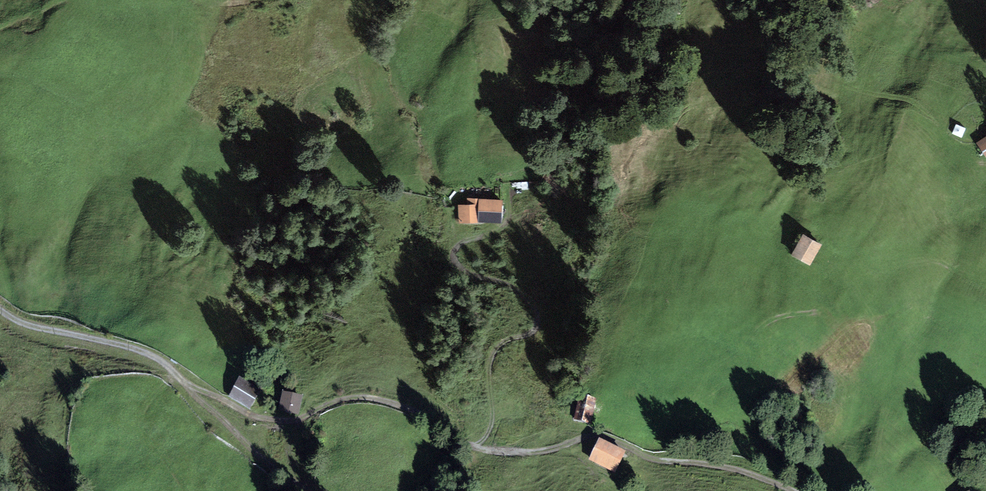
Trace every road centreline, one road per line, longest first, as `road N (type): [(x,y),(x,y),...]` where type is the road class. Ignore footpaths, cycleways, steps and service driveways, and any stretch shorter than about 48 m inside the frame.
road 1 (track): [(0,310),(34,329),(88,331),(127,345),(250,415),(296,424),(349,400),(392,405),(476,449),(539,454),(603,434),(656,458),(745,468),(782,490)]
road 2 (track): [(185,383),(266,462),(312,490)]

